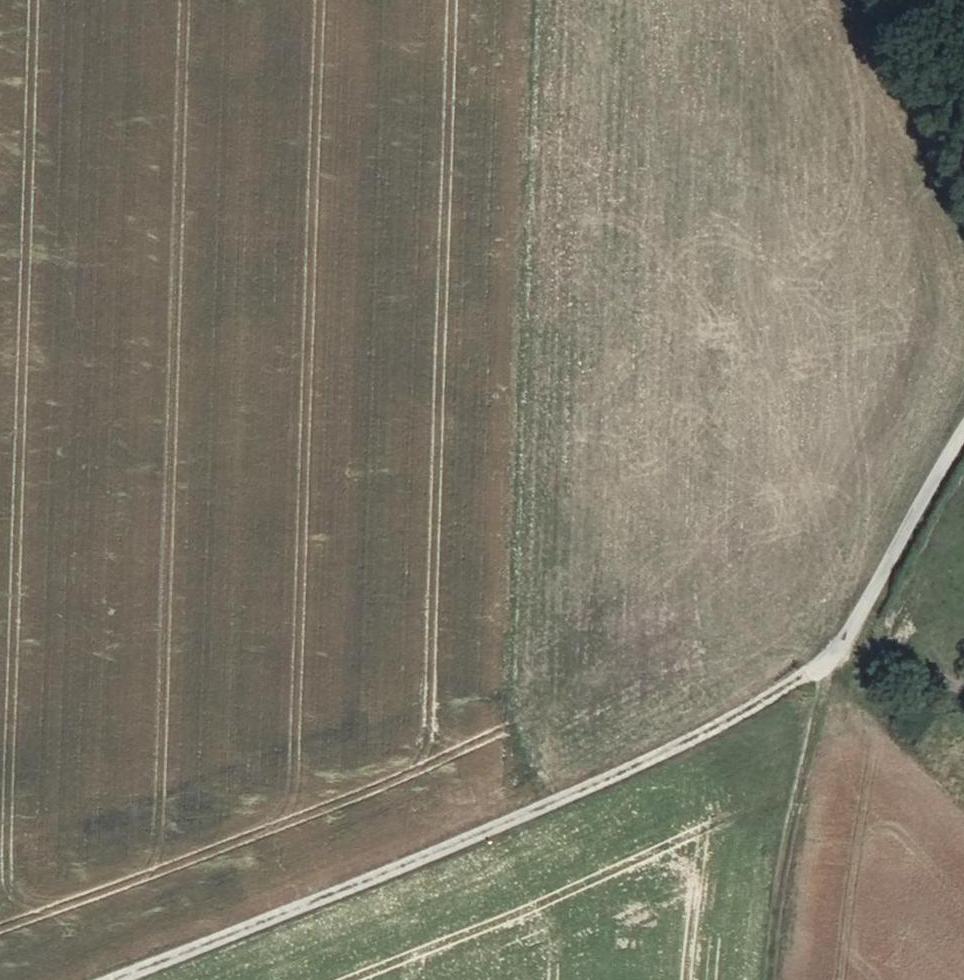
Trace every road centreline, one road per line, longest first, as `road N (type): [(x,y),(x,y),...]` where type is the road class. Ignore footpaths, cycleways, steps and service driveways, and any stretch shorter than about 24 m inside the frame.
road 1 (track): [(826,659),(630,762),(398,860),(72,979)]
road 2 (track): [(826,659),(768,912),(768,979)]
road 3 (unclassified): [(963,426),(826,659)]

